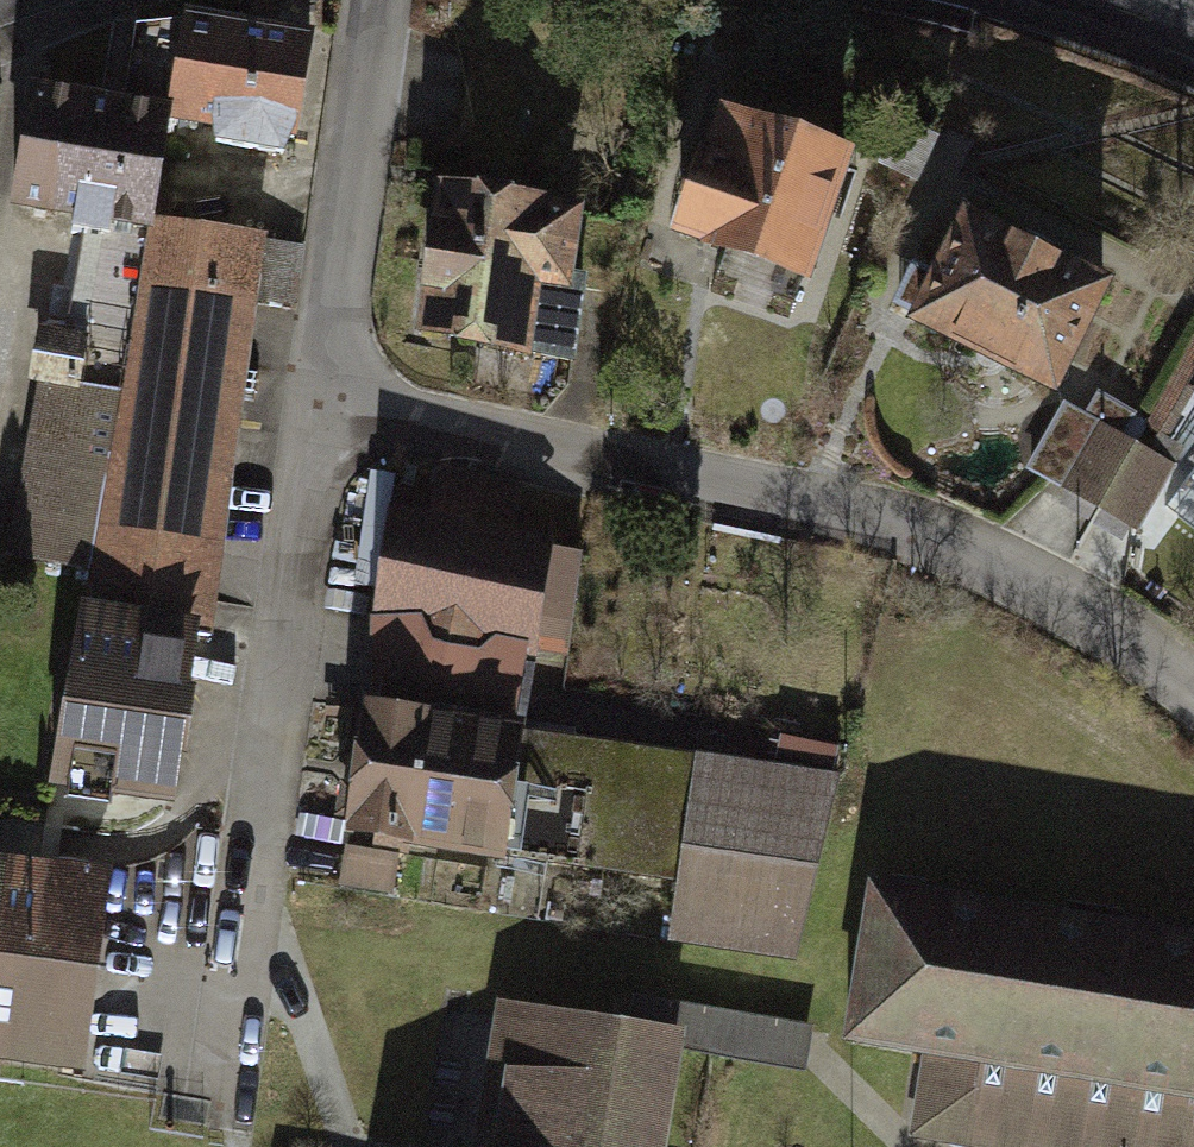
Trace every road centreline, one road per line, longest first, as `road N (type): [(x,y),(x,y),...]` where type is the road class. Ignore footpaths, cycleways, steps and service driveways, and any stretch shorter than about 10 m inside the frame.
road 1 (residential): [(1193,693),(1095,617),(912,527),(317,412)]
road 2 (residential): [(221,1077),(317,412)]
road 3 (residential): [(317,412),(374,0)]

